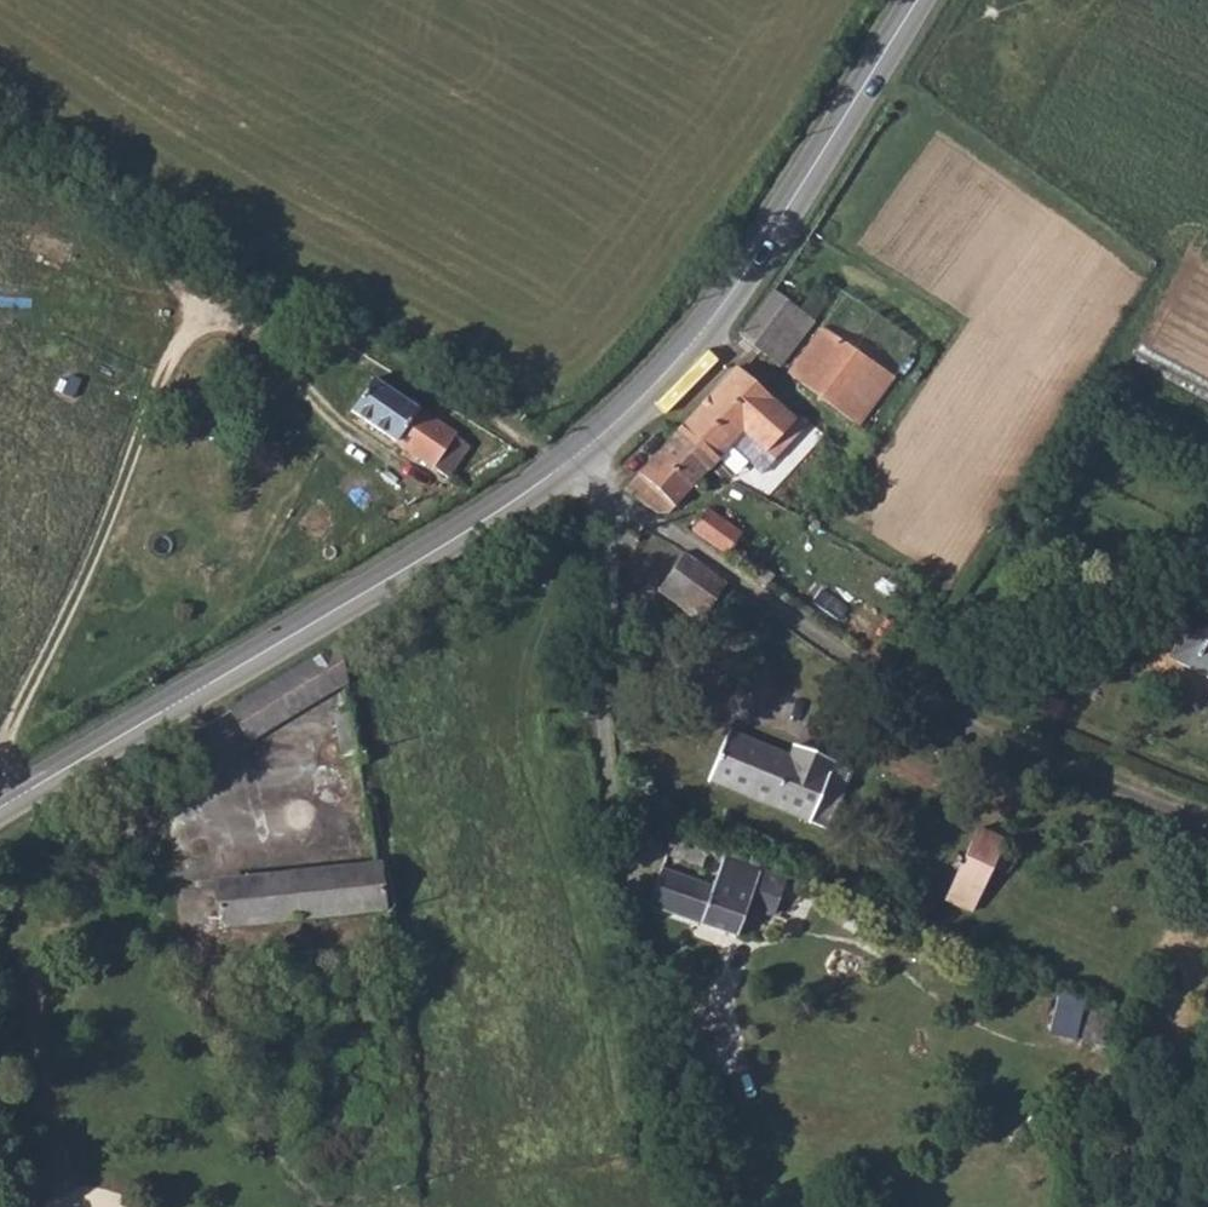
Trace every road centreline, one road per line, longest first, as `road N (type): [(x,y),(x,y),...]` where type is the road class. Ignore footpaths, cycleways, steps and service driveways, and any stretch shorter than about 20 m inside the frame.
road 1 (residential): [(566,465),(759,594),(878,686),(1207,822)]
road 2 (track): [(566,465),(354,343),(0,116)]
road 3 (tertiary): [(566,465),(0,808)]
road 4 (tertiary): [(925,0),(713,324),(566,465)]
road 5 (track): [(220,259),(14,723),(17,798)]

